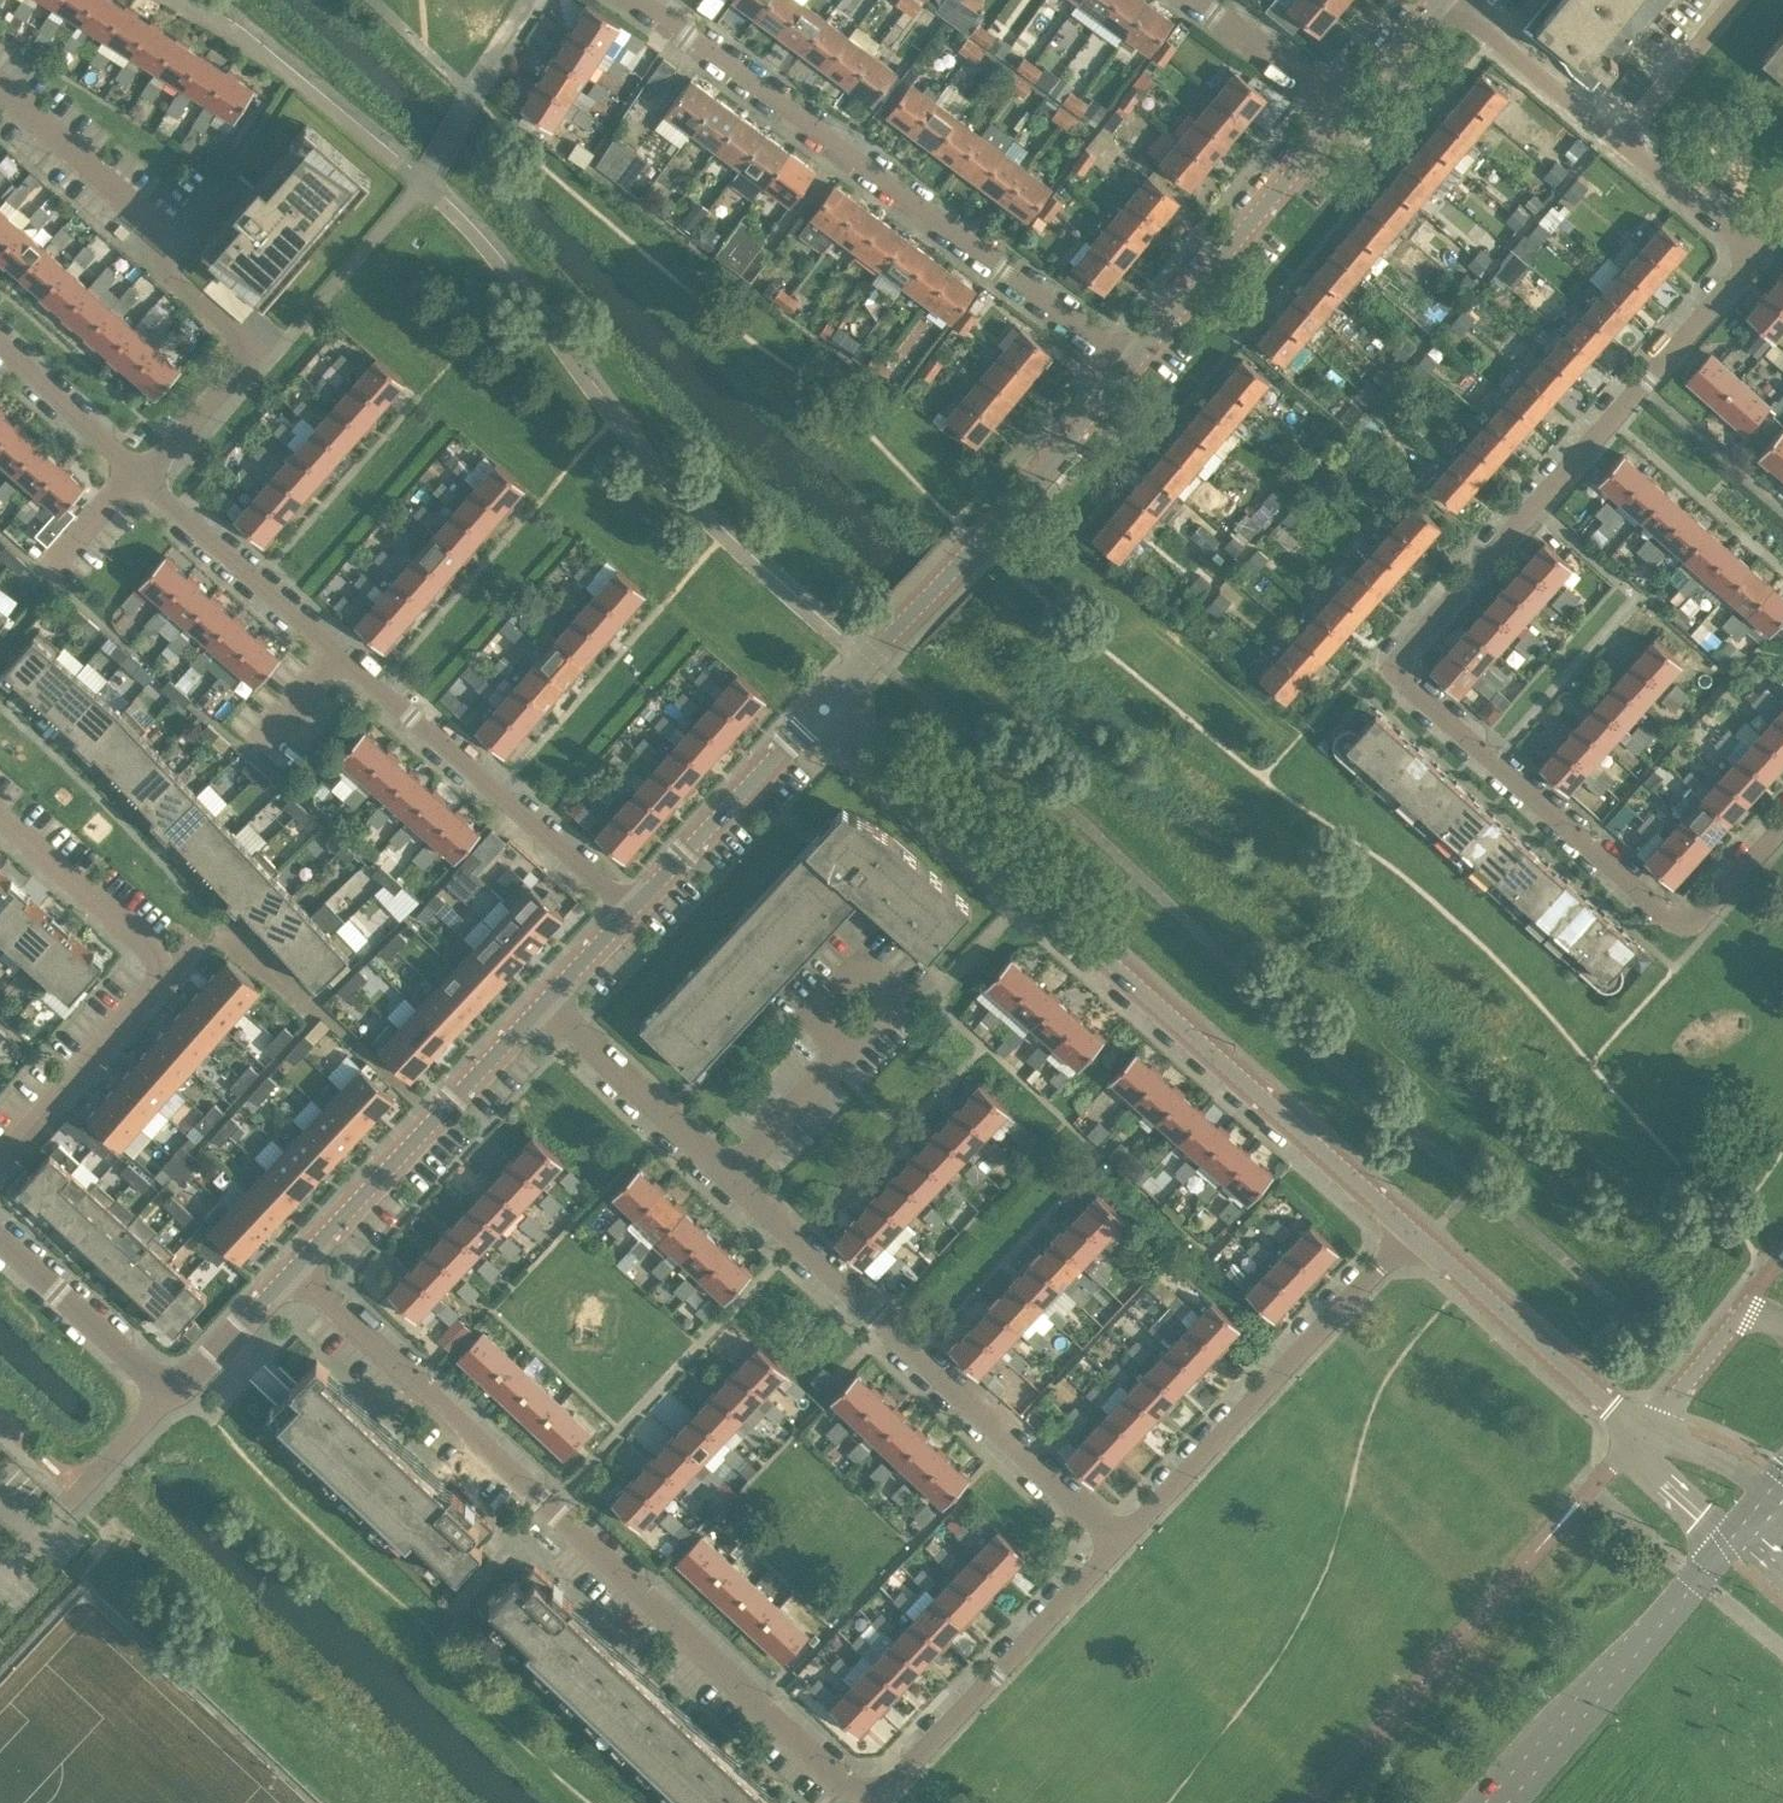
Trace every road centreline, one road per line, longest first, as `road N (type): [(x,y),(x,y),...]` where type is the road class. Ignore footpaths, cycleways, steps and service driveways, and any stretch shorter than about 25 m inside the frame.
road 1 (residential): [(1686,925),(1672,922),(1393,680),(1561,493),(1750,253)]
road 2 (residential): [(1409,1234),(823,707)]
road 3 (residential): [(873,1790),(843,1786),(294,1271)]
road 4 (residential): [(632,912),(140,478)]
road 5 (residential): [(640,0),(1130,366)]
road 6 (residential): [(1114,1542),(727,1177)]
road 7 (residential): [(0,821),(171,971),(0,1169)]
road 8 (residential): [(823,707),(1130,366)]
road 9 (residential): [(1114,1542),(1409,1234)]
road 10 (residential): [(0,1238),(169,1391),(294,1271)]
road 11 (residential): [(248,349),(172,279),(153,224),(0,86)]
road 12 (residential): [(294,1271),(545,1005)]
road 13 (primary): [(1732,1536),(1499,1802)]
road 14 (residential): [(873,1790),(901,1775),(1114,1542)]
road 15 (residential): [(1130,366),(1340,109)]
road 16 (residential): [(1644,1438),(1409,1234)]
road 17 (residential): [(632,912),(823,707)]
road 18 (residential): [(727,1177),(545,1005)]
road 19 (residential): [(727,1177),(897,998)]
road 20 (residential): [(1618,140),(1454,0)]
road 21 (residential): [(140,478),(0,344)]
road 22 (residential): [(1191,0),(1340,109)]
road 23 (residential): [(1618,140),(1736,0)]
road 24 (residential): [(1750,253),(1618,140)]
road 25 (residential): [(1746,1304),(1644,1438)]
road 26 (residential): [(140,478),(248,349)]
road 27 (residential): [(1340,109),(1435,0)]
road 28 (residential): [(1686,925),(1782,822)]
road 29 (residential): [(1767,1492),(1703,1453),(1644,1438)]
road 30 (residential): [(1644,1438),(1655,1464),(1732,1536)]
road 31 (residential): [(545,1005),(632,912)]

